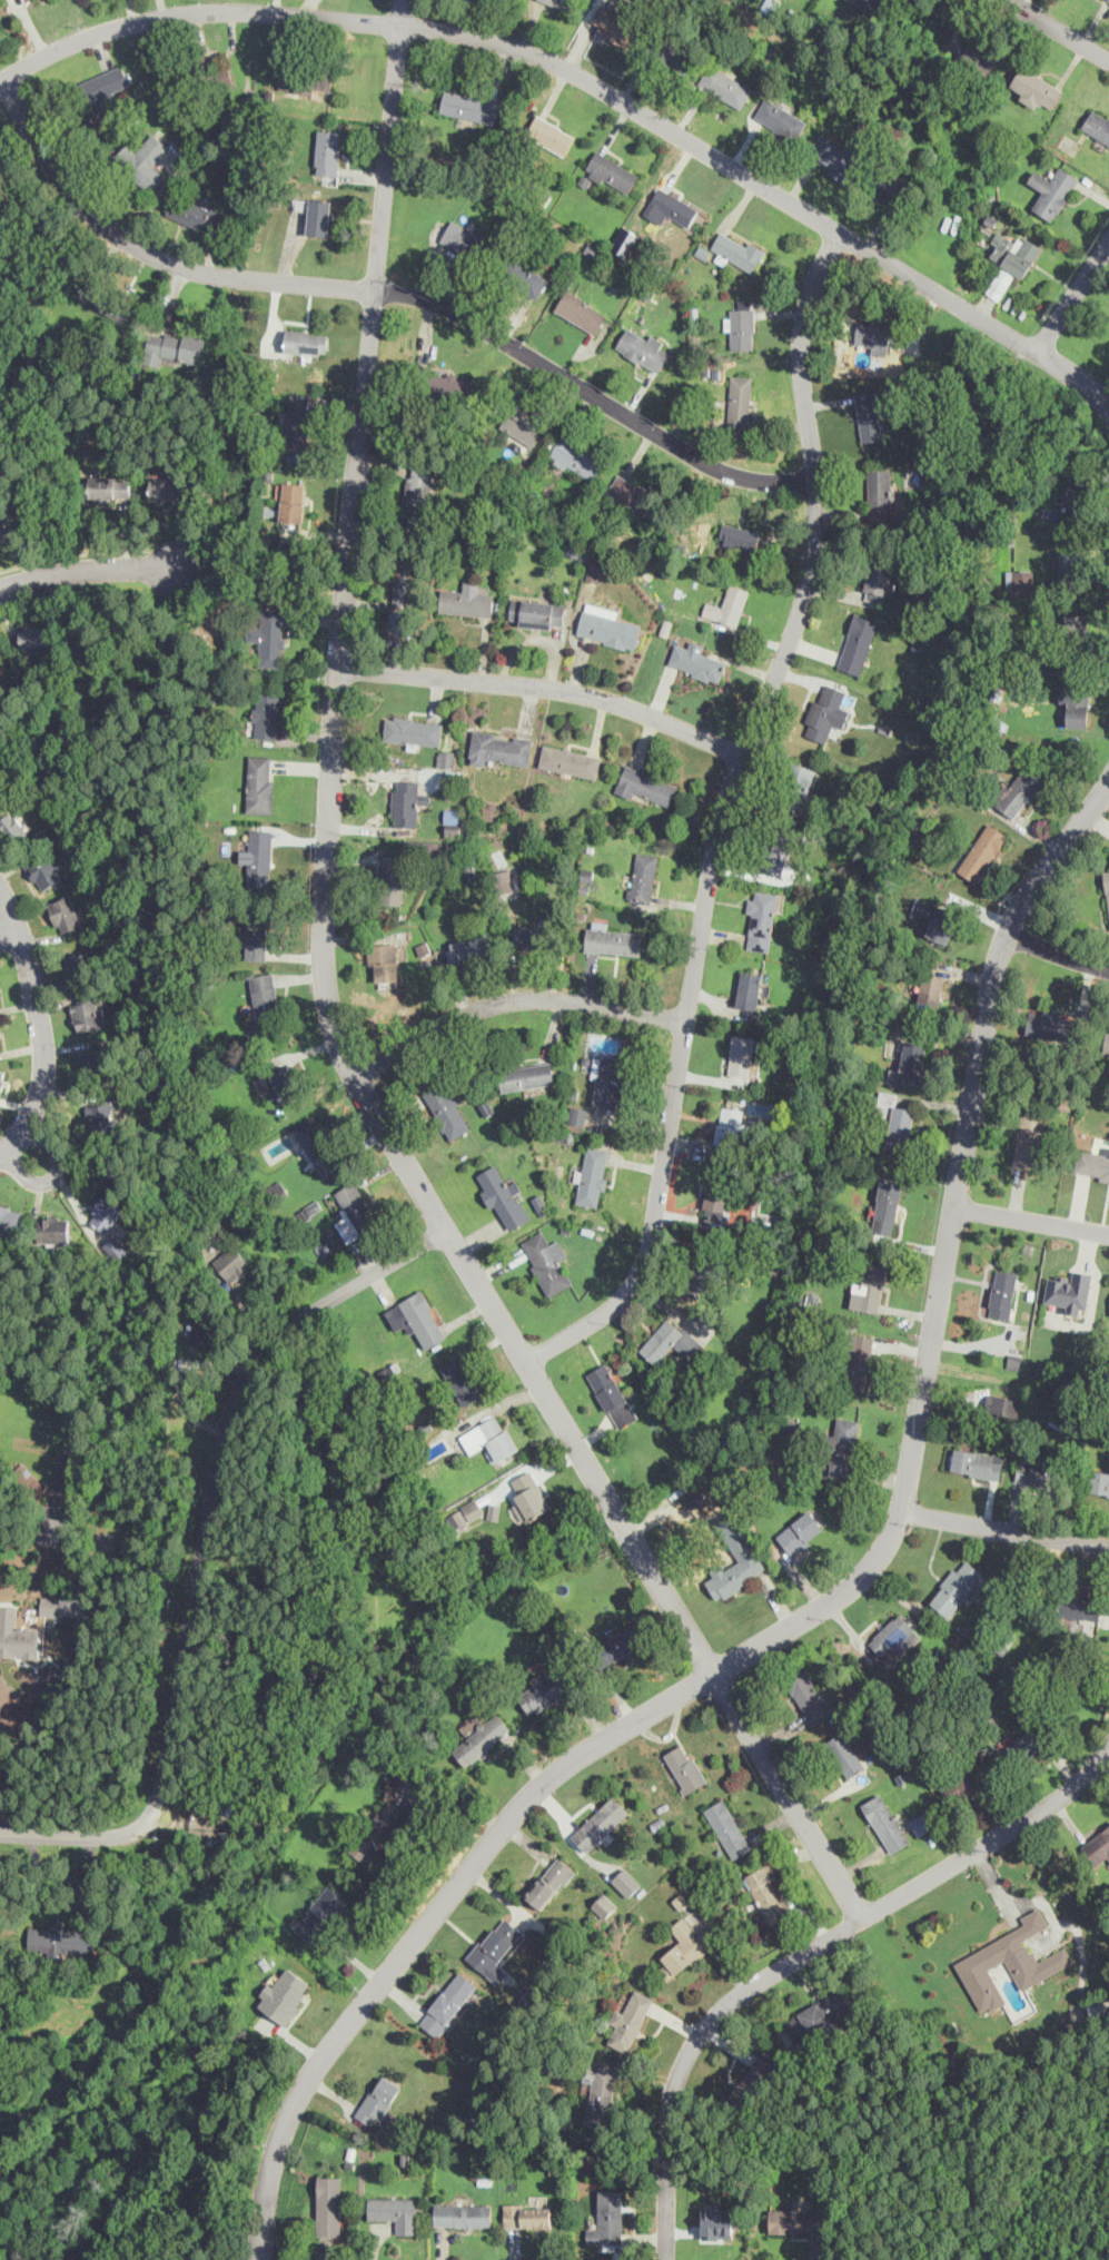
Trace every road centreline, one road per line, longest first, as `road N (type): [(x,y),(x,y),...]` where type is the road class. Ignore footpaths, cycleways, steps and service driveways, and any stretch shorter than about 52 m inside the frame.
road 1 (residential): [(863,1918),(368,1101),(328,999),(338,667),(404,0)]
road 2 (residential): [(1108,784),(1022,905),(998,959),(907,1487),(885,1548),(825,1603),(592,1746),(524,1800),(310,2078),(275,2160),(262,2259)]
road 3 (residential): [(0,79),(92,33),(206,11),(438,29),(508,43),(596,85),(1073,372),(1108,404)]
road 4 (residential): [(526,1361),(606,1311),(633,1284),(650,1250),(719,822),(805,594),(816,475),(803,324),(811,287),(840,231)]
road 5 (residential): [(816,475),(769,481),(714,465),(427,299),(207,274),(160,258),(86,207),(2,78)]
road 6 (residential): [(0,1837),(133,1833),(151,1815),(219,1448),(240,1389),(304,1320),(444,1228)]
road 7 (residential): [(666,2259),(671,2102),(712,2019),(743,1990),(1057,1797),(1108,1746)]
road 8 (residential): [(338,667),(585,692),(743,753)]
road 9 (residential): [(357,1078),(449,1020),(499,1001),(546,997),(686,1019)]
road 10 (residential): [(0,1152),(27,1124),(43,1062),(26,955),(0,892)]
road 11 (residential): [(1108,1547),(901,1511)]
road 12 (residential): [(180,565),(88,570),(0,588)]
road 13 (residential): [(955,1206),(1108,1233)]
road 14 (residential): [(1039,351),(1108,243)]
road 15 (residential): [(4,1149),(30,1178),(53,1175),(57,1155),(27,1124)]

